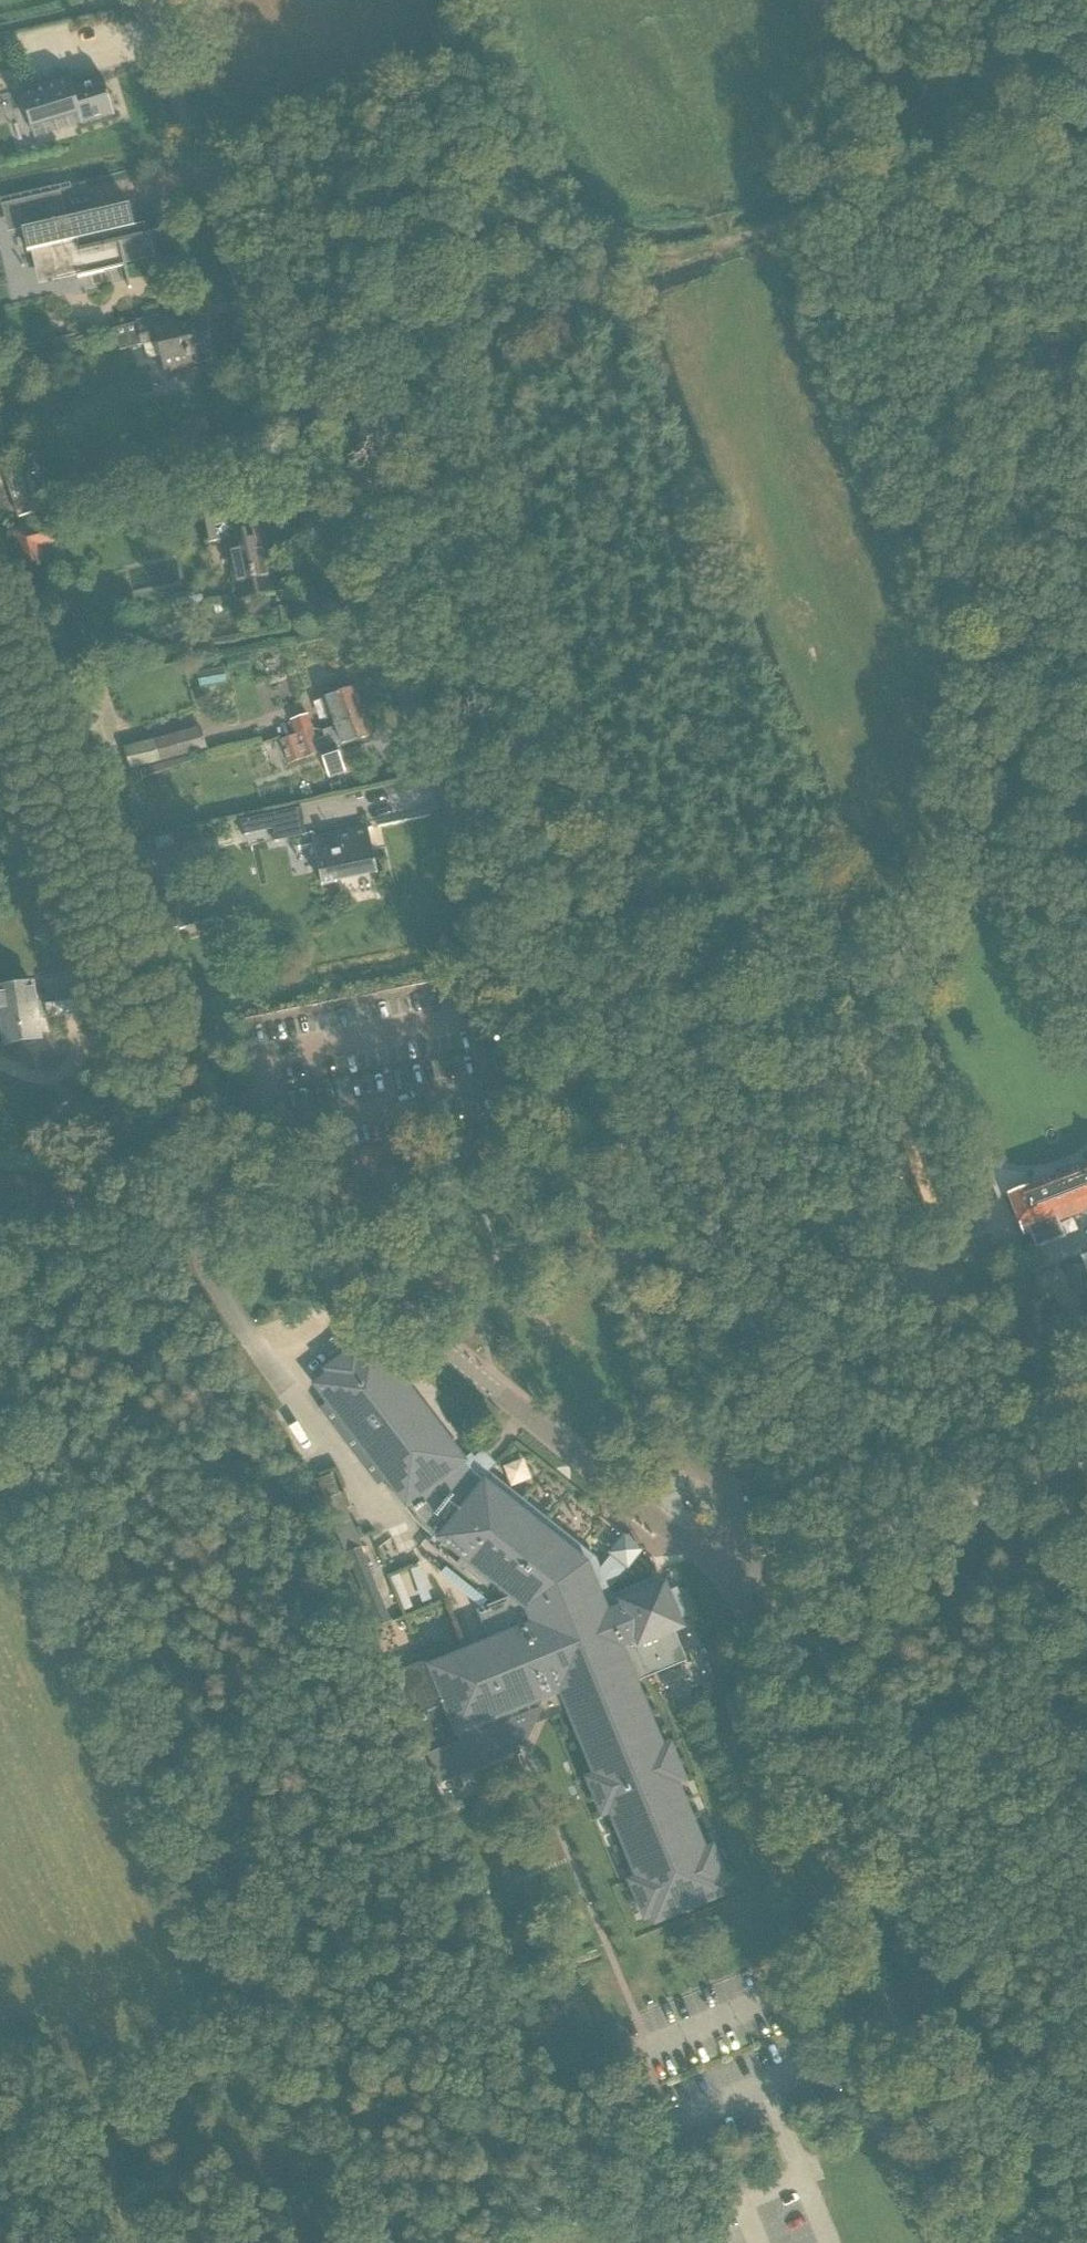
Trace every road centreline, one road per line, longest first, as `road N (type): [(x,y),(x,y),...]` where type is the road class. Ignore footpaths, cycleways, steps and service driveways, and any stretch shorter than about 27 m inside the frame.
road 1 (unclassified): [(708,1559),(732,1513),(719,1475),(691,1466),(563,1108),(137,0)]
road 2 (unclassified): [(708,1559),(376,1297),(317,1261),(194,1223),(0,1203)]
road 3 (unclassified): [(989,2242),(737,1592),(708,1559)]

